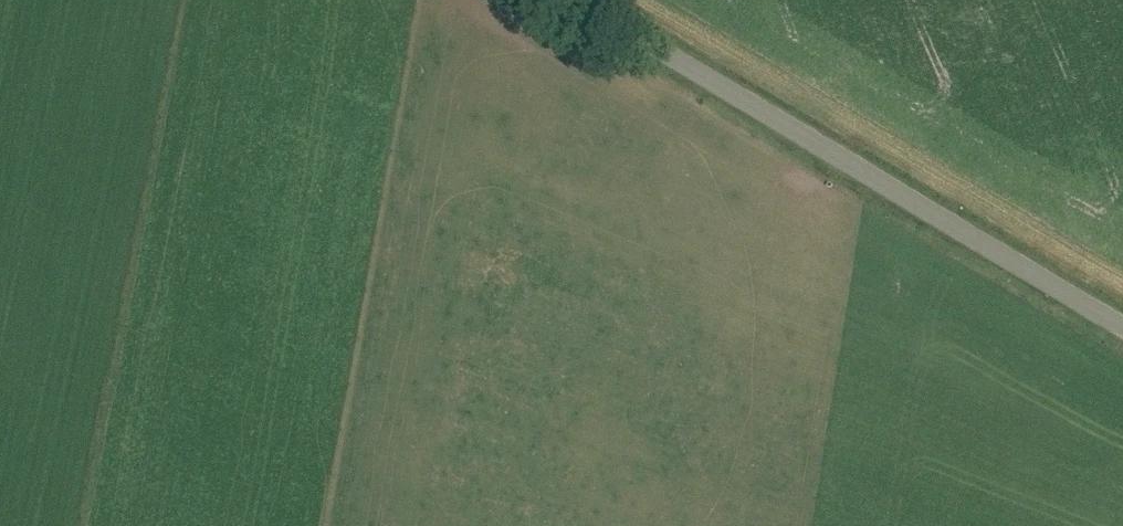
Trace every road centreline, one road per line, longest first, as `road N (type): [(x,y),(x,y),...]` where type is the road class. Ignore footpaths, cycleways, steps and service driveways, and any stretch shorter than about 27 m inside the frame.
road 1 (unclassified): [(1122,326),(578,0)]

